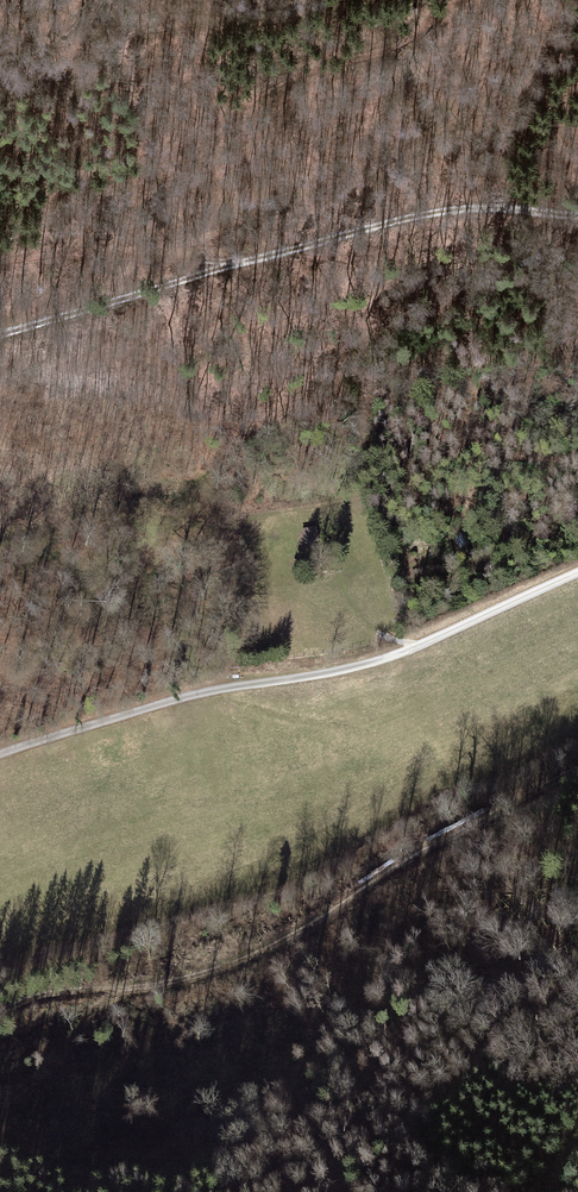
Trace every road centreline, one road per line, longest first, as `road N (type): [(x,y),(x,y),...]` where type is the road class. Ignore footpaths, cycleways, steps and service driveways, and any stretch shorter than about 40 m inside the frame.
road 1 (track): [(0,1013),(42,994),(149,986),(260,952),(437,843),(577,770)]
road 2 (track): [(0,754),(184,697),(395,654),(577,572)]
road 3 (track): [(47,253),(47,199),(60,185),(148,168),(265,88),(419,35),(431,18),(426,0)]
road 4 (track): [(242,260),(424,215),(499,207),(577,217)]
road 5 (track): [(320,0),(59,58),(0,64)]
road 6 (track): [(0,335),(242,260)]
road 7 (track): [(0,262),(47,253),(242,260)]
road 8 (track): [(0,542),(90,524),(172,484)]

